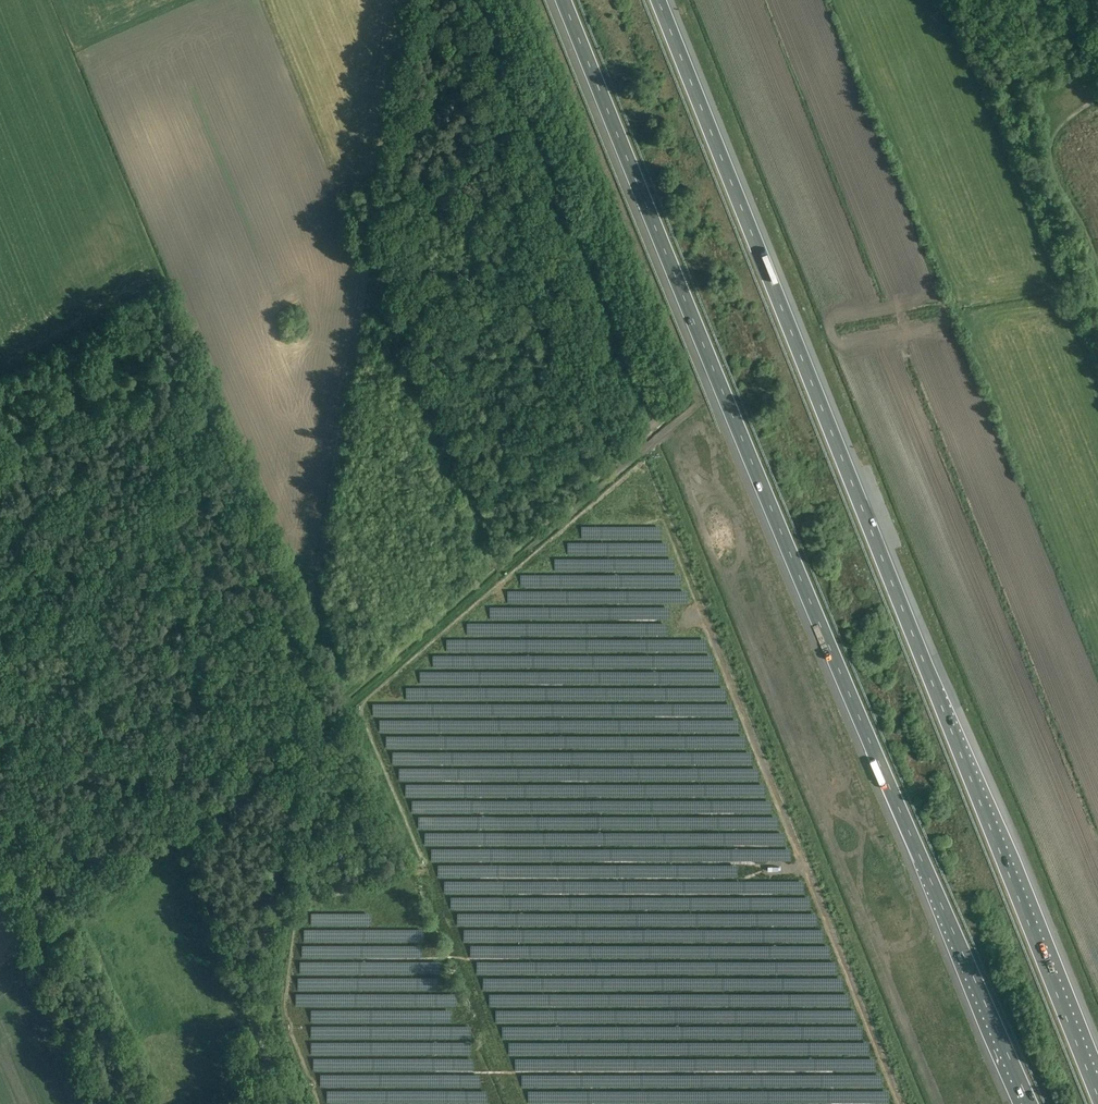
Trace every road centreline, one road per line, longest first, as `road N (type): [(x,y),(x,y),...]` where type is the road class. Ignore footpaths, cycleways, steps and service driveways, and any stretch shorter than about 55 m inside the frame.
road 1 (motorway): [(563,0),(811,609),(1030,1103)]
road 2 (motorway): [(1097,1095),(661,0)]
road 3 (unclassified): [(286,1103),(255,1032),(254,1003),(409,0)]
road 4 (track): [(312,621),(250,482),(226,471),(192,432),(183,406),(184,347),(159,271)]
road 5 (track): [(299,704),(265,715),(198,763),(147,772),(51,754),(0,722)]

